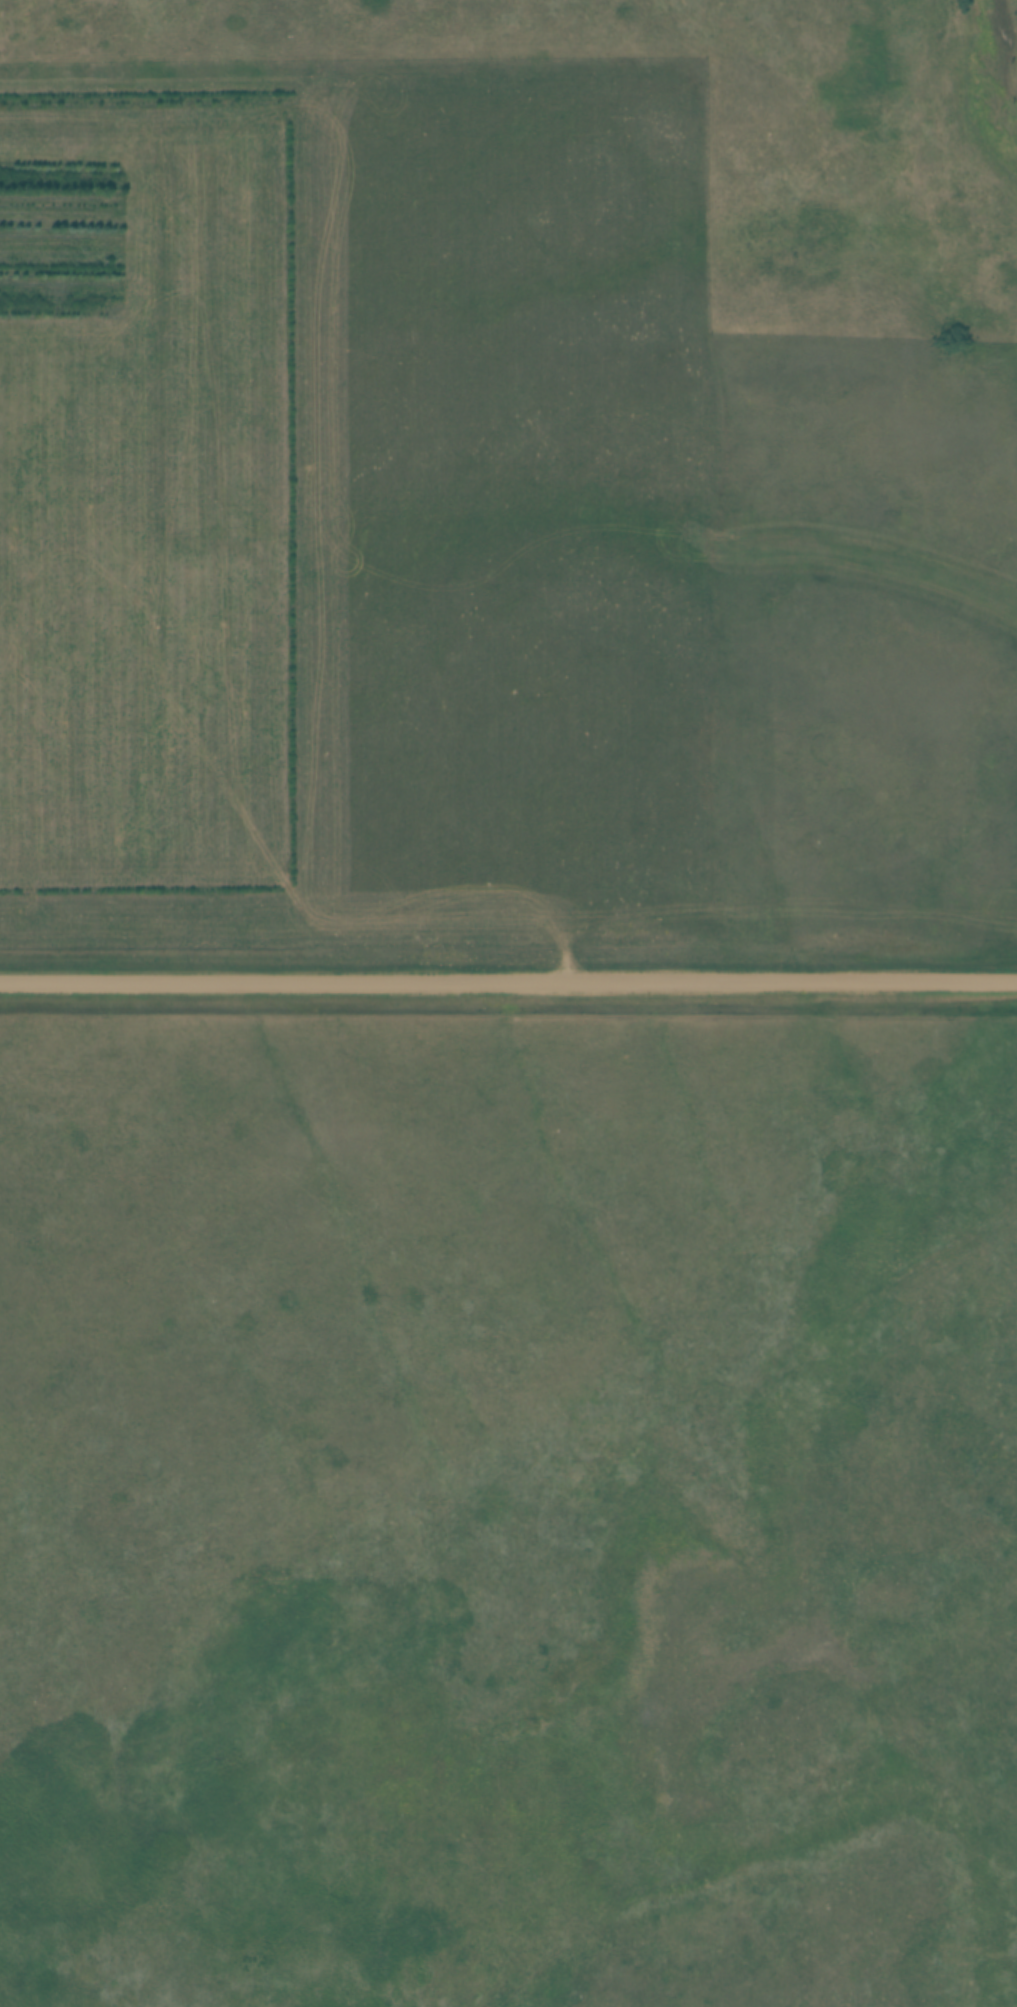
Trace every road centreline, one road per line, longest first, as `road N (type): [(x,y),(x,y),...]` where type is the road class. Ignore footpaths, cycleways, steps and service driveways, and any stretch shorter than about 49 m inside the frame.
road 1 (residential): [(0,985),(1016,985)]

